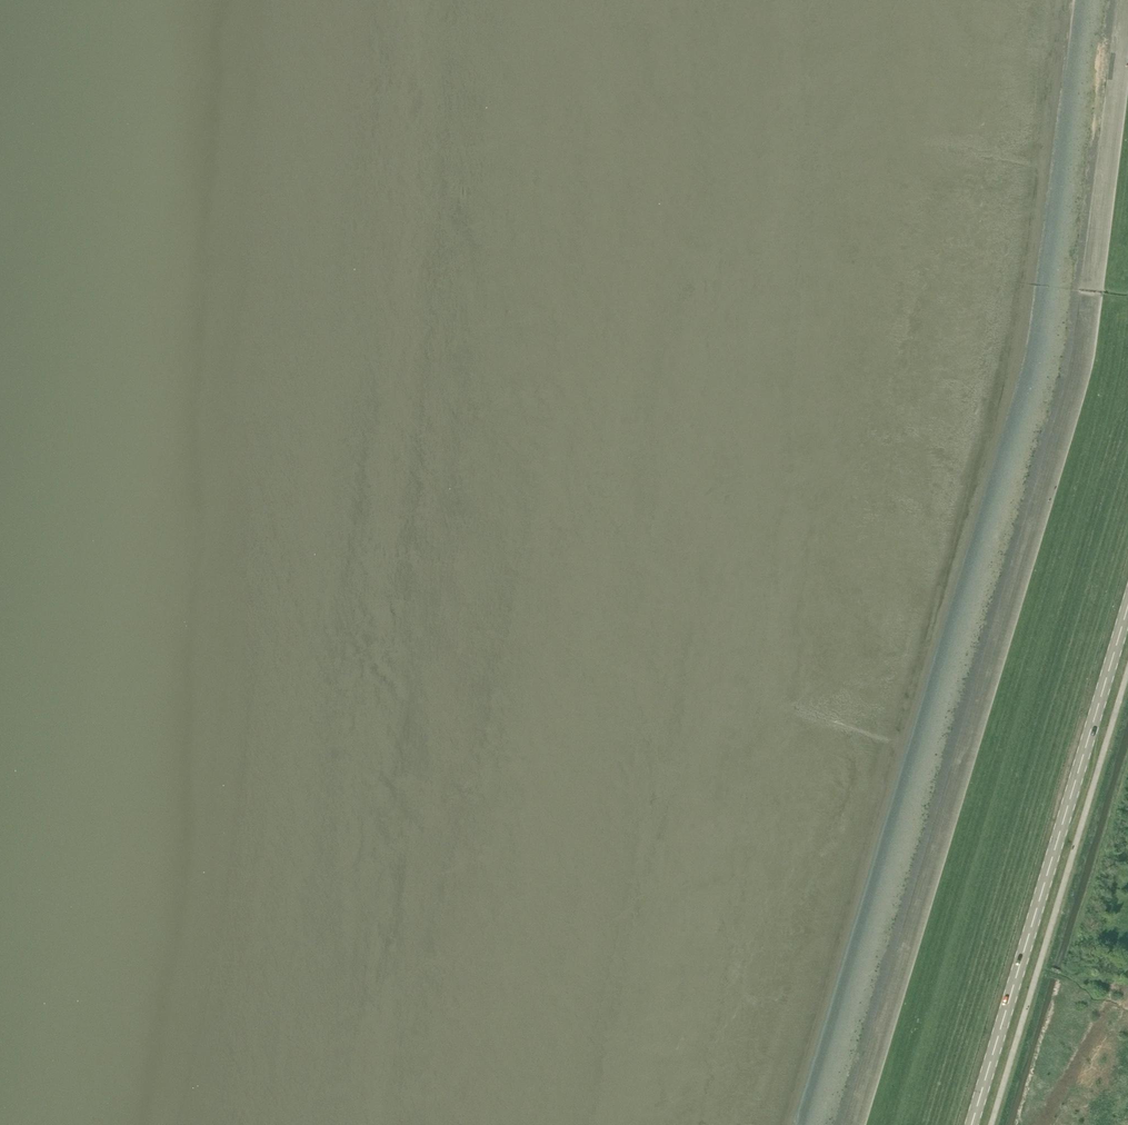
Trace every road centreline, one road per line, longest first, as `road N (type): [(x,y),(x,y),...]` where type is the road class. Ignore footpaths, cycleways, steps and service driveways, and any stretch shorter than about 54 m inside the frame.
road 1 (secondary): [(972,1124),(1127,606)]

